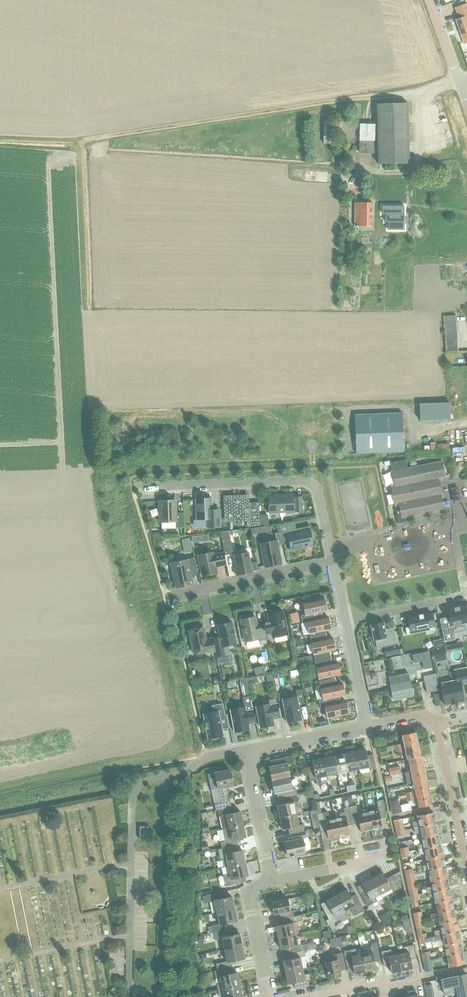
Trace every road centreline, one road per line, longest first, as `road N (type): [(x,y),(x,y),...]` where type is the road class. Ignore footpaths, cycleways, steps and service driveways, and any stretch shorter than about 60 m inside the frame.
road 1 (residential): [(332,560),(315,489),(298,480),(19,489)]
road 2 (track): [(83,142),(371,96)]
road 3 (track): [(205,757),(0,801)]
road 4 (residential): [(173,595),(0,631)]
road 5 (track): [(87,306),(83,142)]
road 6 (residential): [(173,595),(332,560)]
road 7 (residential): [(283,996),(371,978),(391,984),(434,976)]
road 8 (residential): [(437,723),(466,872)]
road 9 (residential): [(272,879),(388,855),(386,841)]
road 10 (residential): [(272,879),(246,749)]
road 11 (residential): [(270,996),(249,901),(253,888),(272,879)]
road 12 (residential): [(246,749),(368,727)]
road 13 (residential): [(345,619),(466,593)]

